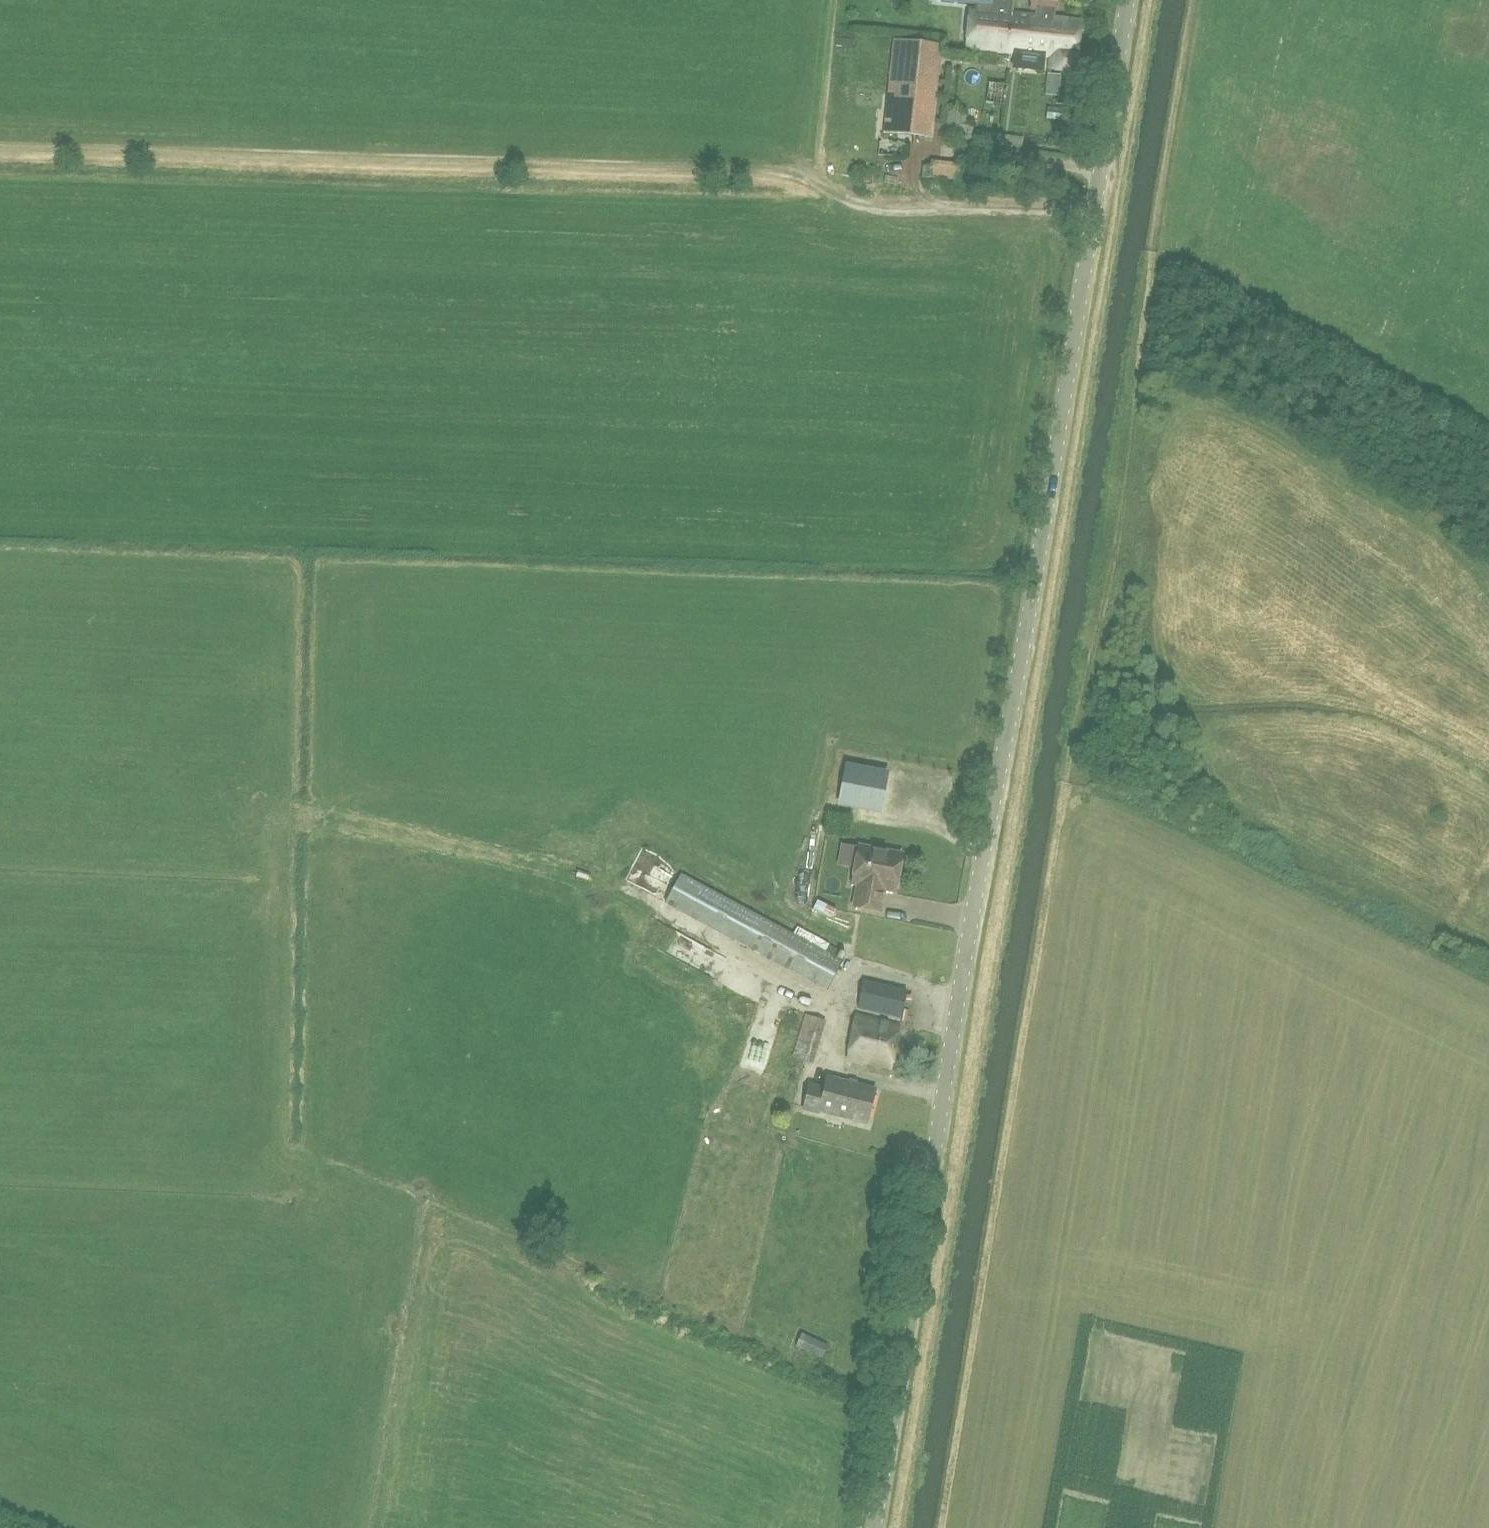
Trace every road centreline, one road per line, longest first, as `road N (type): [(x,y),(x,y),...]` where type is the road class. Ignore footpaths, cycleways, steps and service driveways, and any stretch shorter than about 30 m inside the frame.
road 1 (tertiary): [(875,1527),(970,924),(1133,0)]
road 2 (track): [(1095,209),(889,204),(804,177),(727,169),(0,148)]

